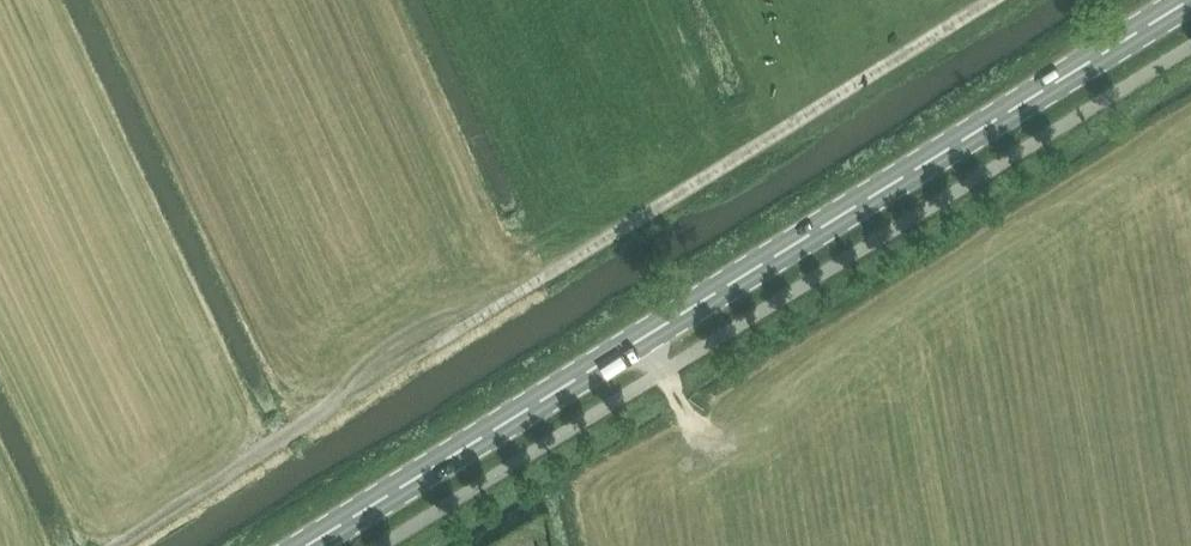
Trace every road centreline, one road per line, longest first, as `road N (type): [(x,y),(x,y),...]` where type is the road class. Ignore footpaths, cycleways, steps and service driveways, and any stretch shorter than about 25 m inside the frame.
road 1 (secondary): [(308,545),(1189,0)]
road 2 (track): [(127,545),(414,357),(997,0)]

